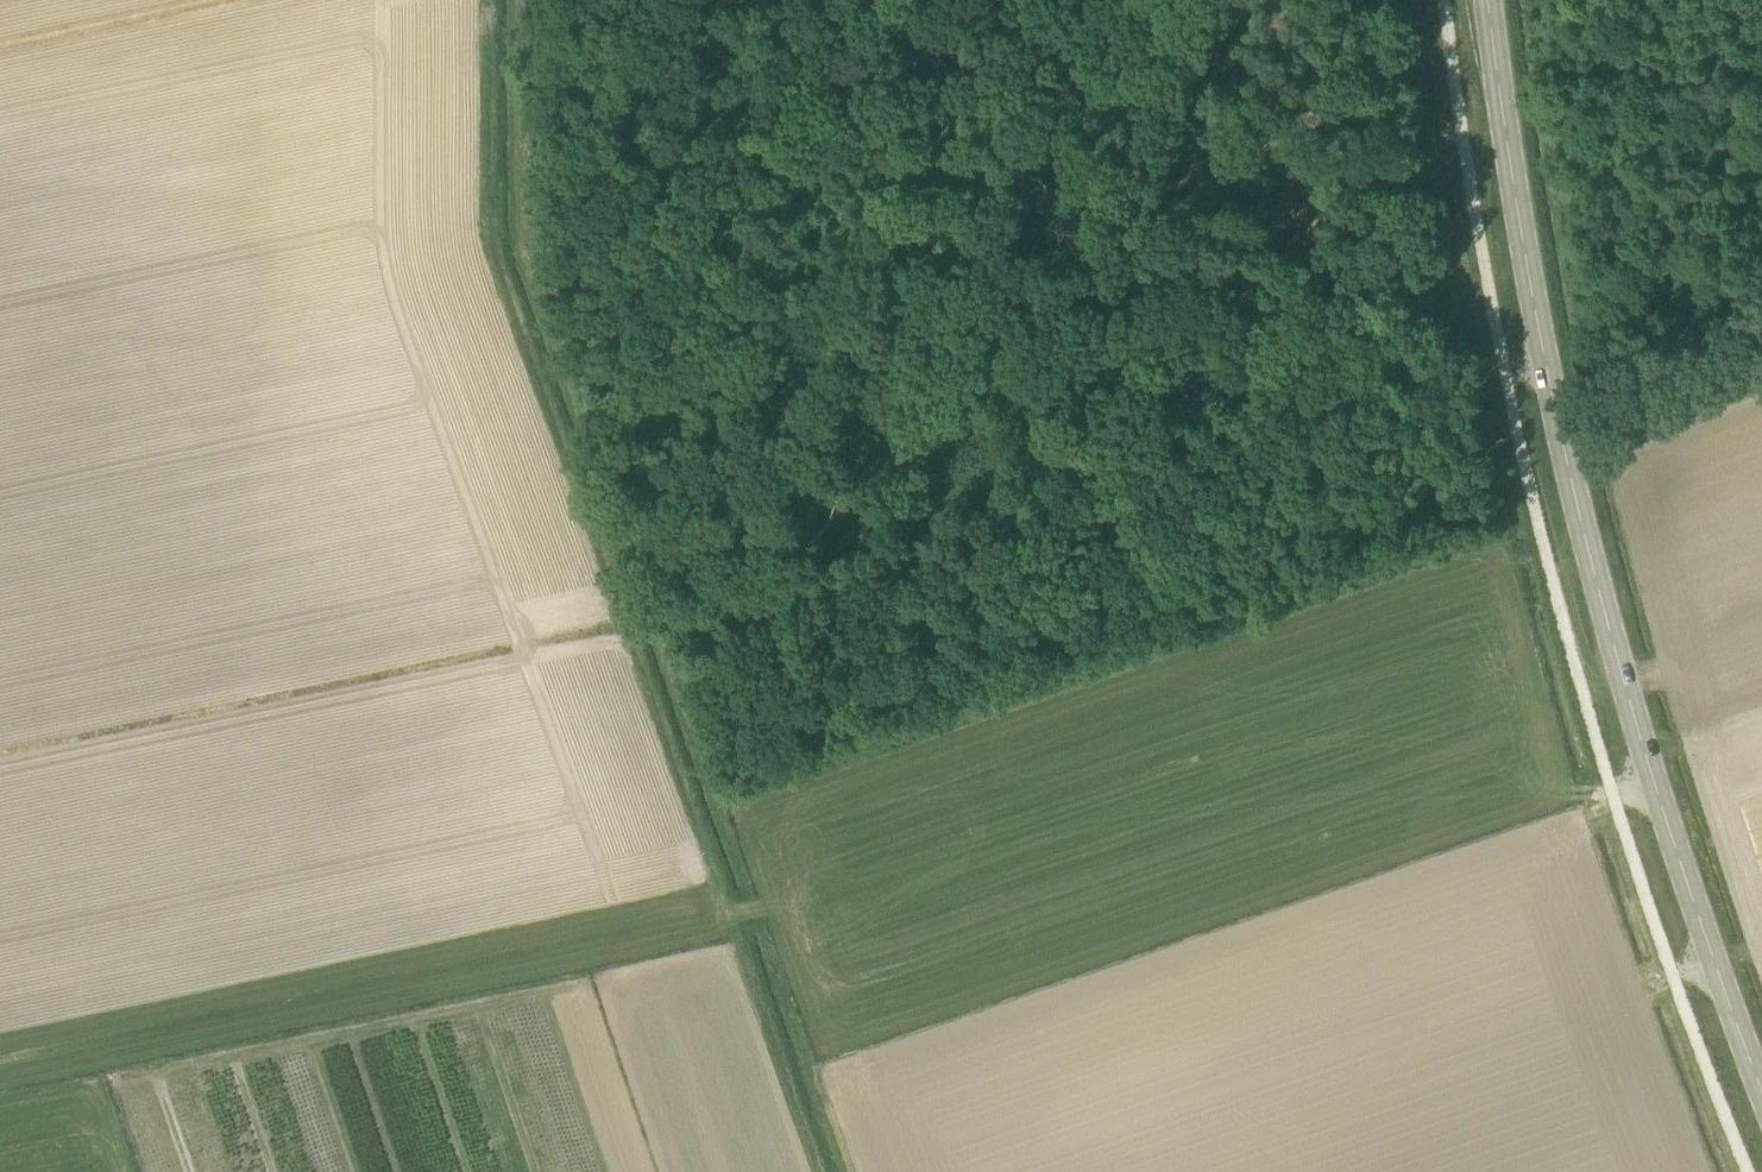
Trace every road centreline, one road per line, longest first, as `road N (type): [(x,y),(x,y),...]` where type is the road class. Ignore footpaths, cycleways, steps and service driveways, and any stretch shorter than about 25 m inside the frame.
road 1 (secondary): [(1761,1114),(1606,633),(1521,234),(1494,0)]

